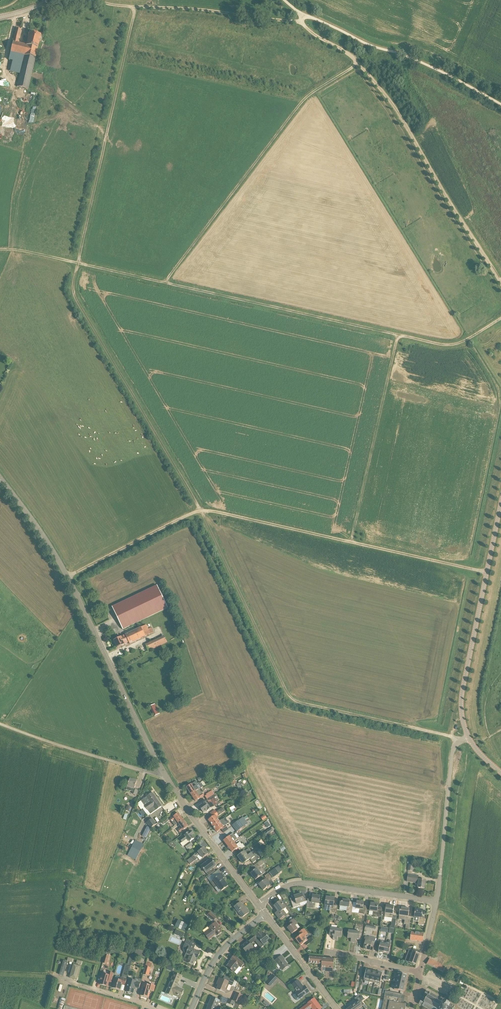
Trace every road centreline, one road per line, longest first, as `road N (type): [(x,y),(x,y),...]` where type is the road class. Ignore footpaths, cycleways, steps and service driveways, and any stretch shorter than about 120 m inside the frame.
road 1 (track): [(459,741),(289,695),(202,510),(74,294),(136,7)]
road 2 (track): [(0,250),(438,344),(463,341),(500,318)]
road 3 (tertiary): [(258,903),(163,771),(67,576),(0,479)]
road 4 (track): [(67,576),(202,510),(487,573)]
road 5 (track): [(164,283),(303,100),(359,62)]
road 6 (track): [(359,62),(404,120),(500,283)]
road 7 (unclassified): [(500,505),(462,696),(469,740)]
road 8 (track): [(500,105),(304,15)]
road 9 (track): [(398,335),(351,542)]
road 10 (residential): [(436,903),(304,883),(258,903)]
road 11 (track): [(136,7),(301,22),(304,15)]
road 12 (unclassified): [(436,903),(454,749),(469,740)]
road 13 (track): [(163,771),(0,724)]
road 14 (unclassified): [(193,1008),(215,957),(266,914)]

